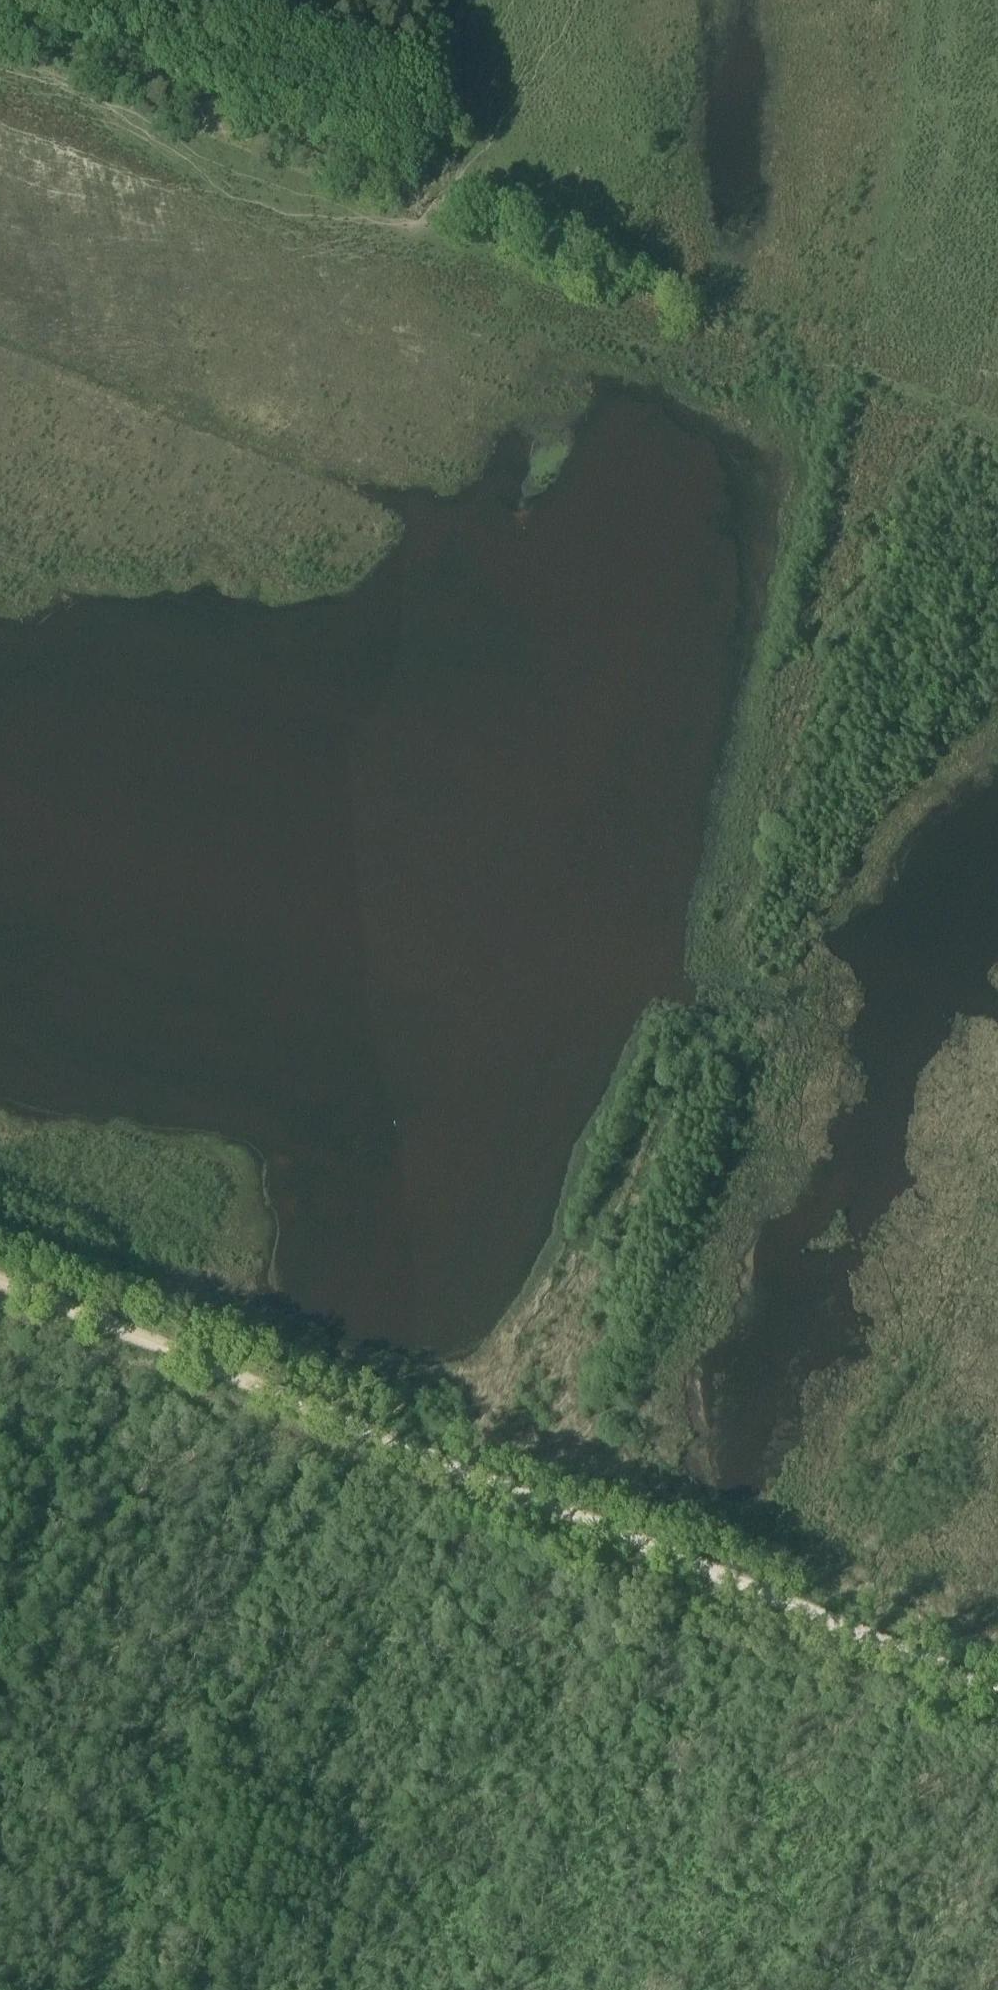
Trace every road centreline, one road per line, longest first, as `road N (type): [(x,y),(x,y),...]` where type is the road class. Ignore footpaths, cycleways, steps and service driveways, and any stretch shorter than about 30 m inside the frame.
road 1 (track): [(0,1286),(997,1694)]
road 2 (track): [(434,204),(0,24)]

